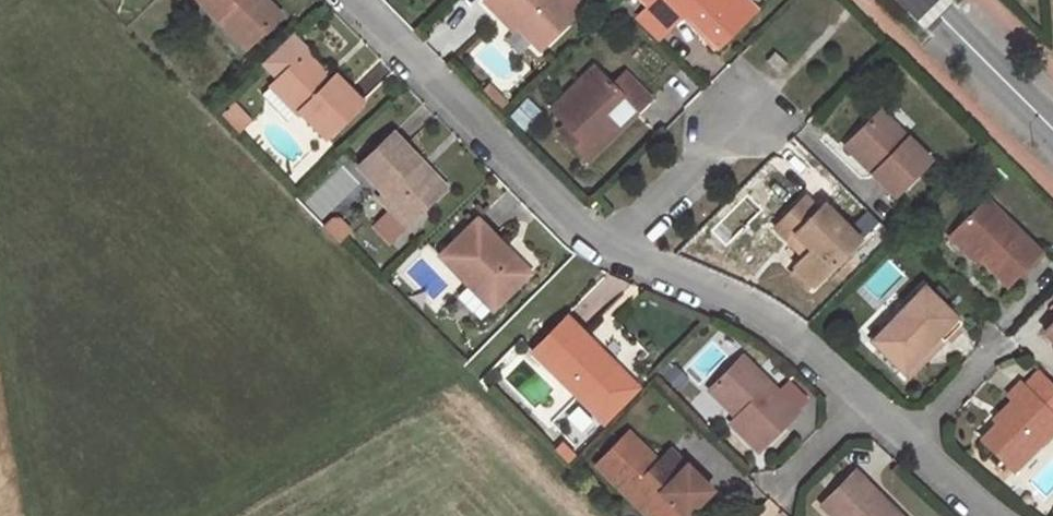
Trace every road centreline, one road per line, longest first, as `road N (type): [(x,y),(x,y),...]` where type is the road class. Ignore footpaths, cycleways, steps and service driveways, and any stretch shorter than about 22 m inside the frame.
road 1 (residential): [(356,0),(587,237),(610,249)]
road 2 (residential): [(610,249),(787,332),(861,396)]
road 3 (residential): [(760,103),(610,249)]
road 4 (unclassified): [(1052,127),(926,0)]
road 5 (residential): [(782,487),(861,396)]

